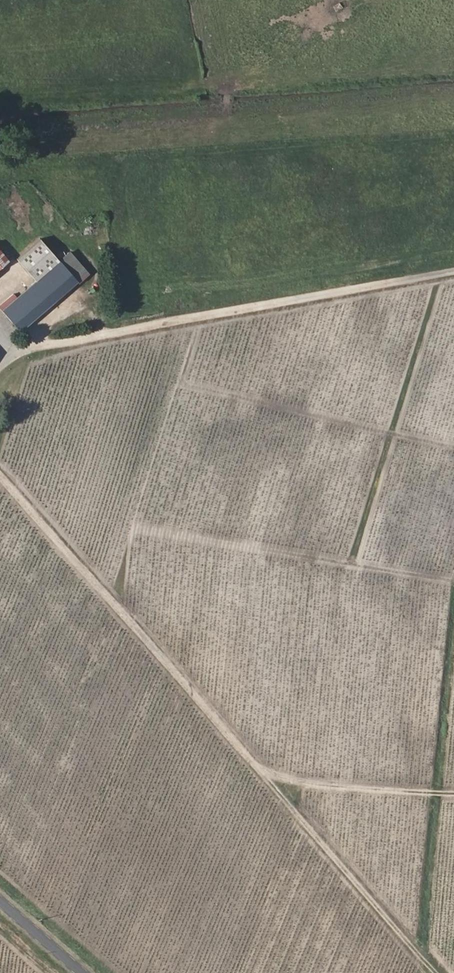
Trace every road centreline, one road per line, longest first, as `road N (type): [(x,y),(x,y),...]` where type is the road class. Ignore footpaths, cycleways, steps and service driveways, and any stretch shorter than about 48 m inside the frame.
road 1 (track): [(0,474),(436,972)]
road 2 (track): [(10,353),(453,278)]
road 3 (residential): [(95,972),(0,893)]

